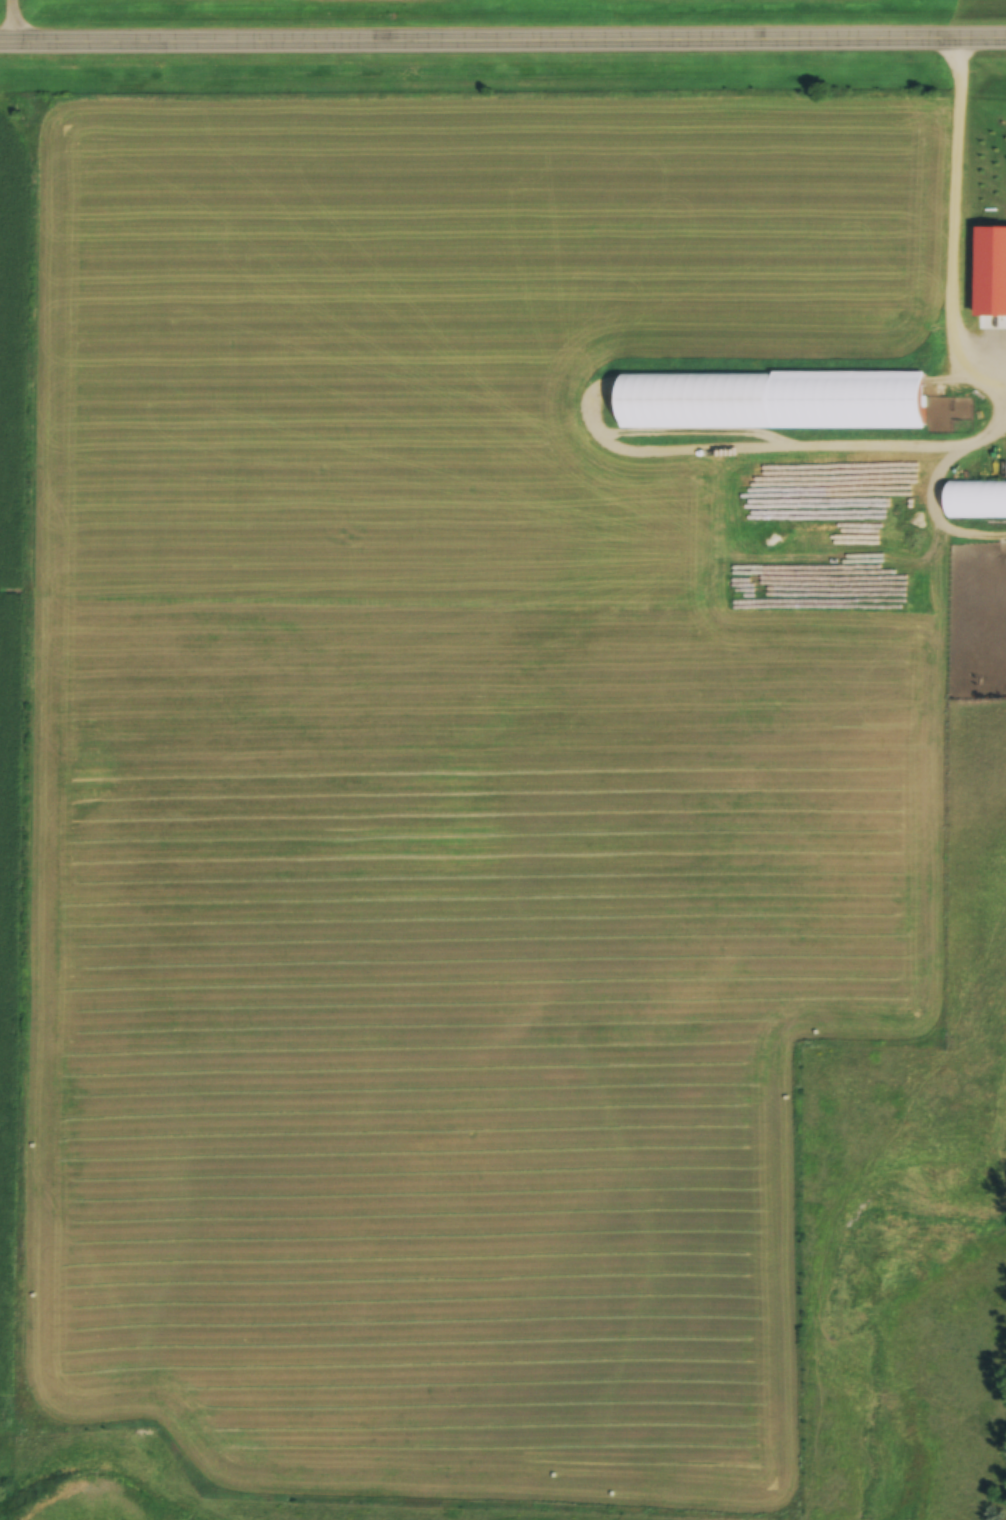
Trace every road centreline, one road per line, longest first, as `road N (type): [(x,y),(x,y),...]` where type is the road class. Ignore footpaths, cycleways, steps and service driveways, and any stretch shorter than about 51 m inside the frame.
road 1 (secondary): [(0,47),(1005,42)]

